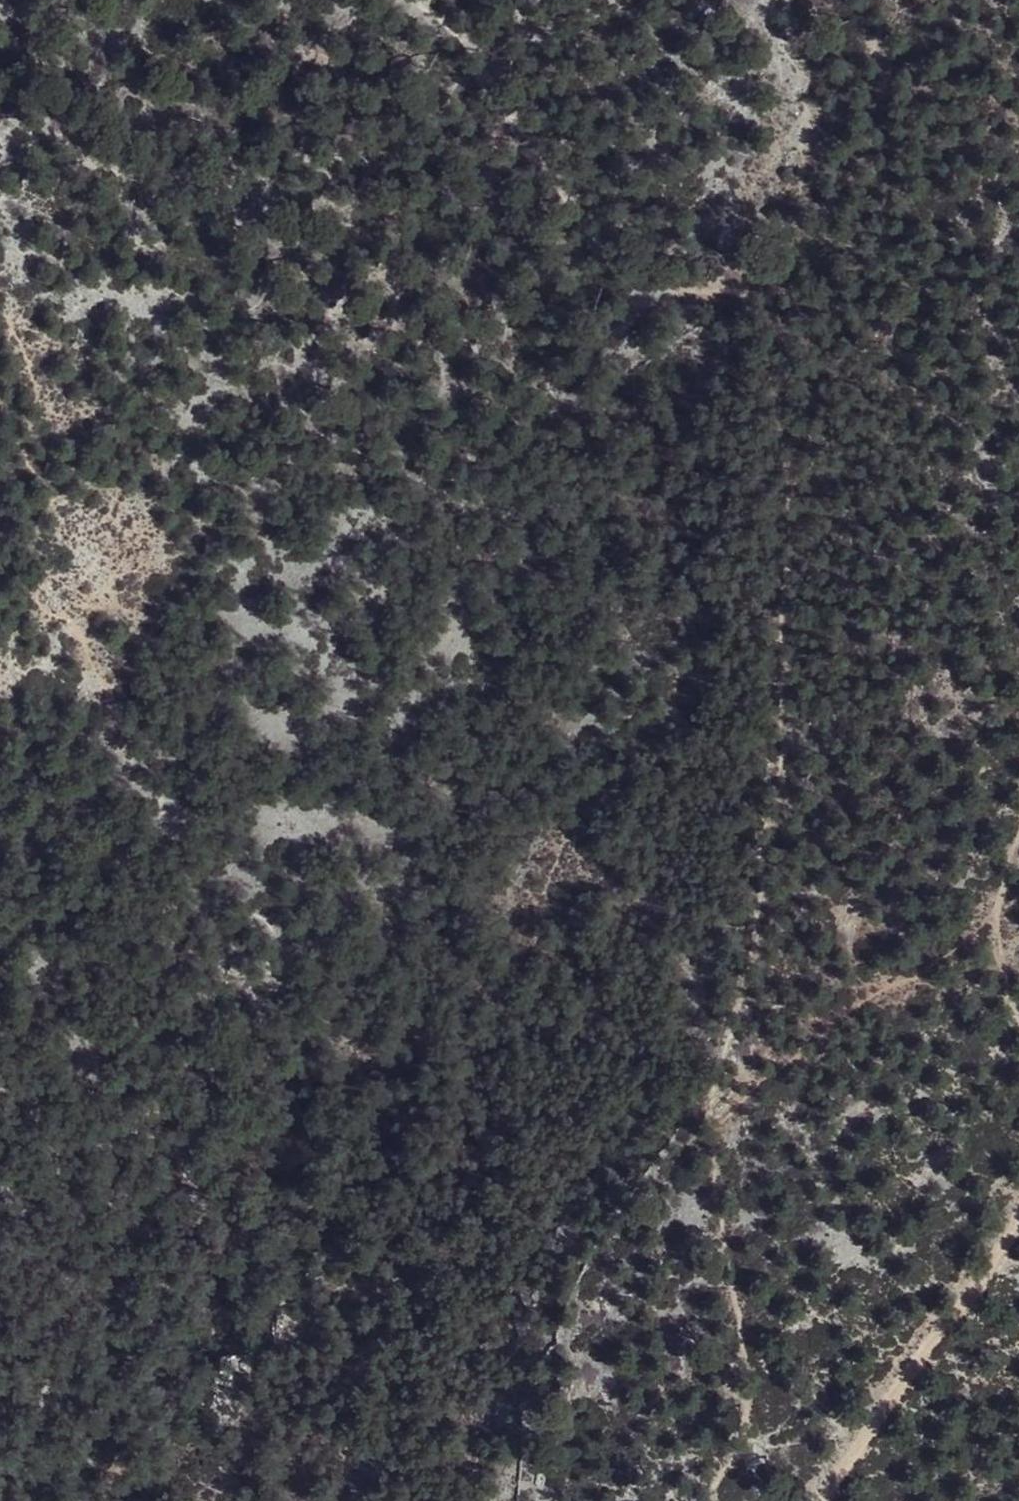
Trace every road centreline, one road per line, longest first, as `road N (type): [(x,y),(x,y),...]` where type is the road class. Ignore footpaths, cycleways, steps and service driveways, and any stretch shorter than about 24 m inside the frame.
road 1 (track): [(1018,1212),(820,1500)]

